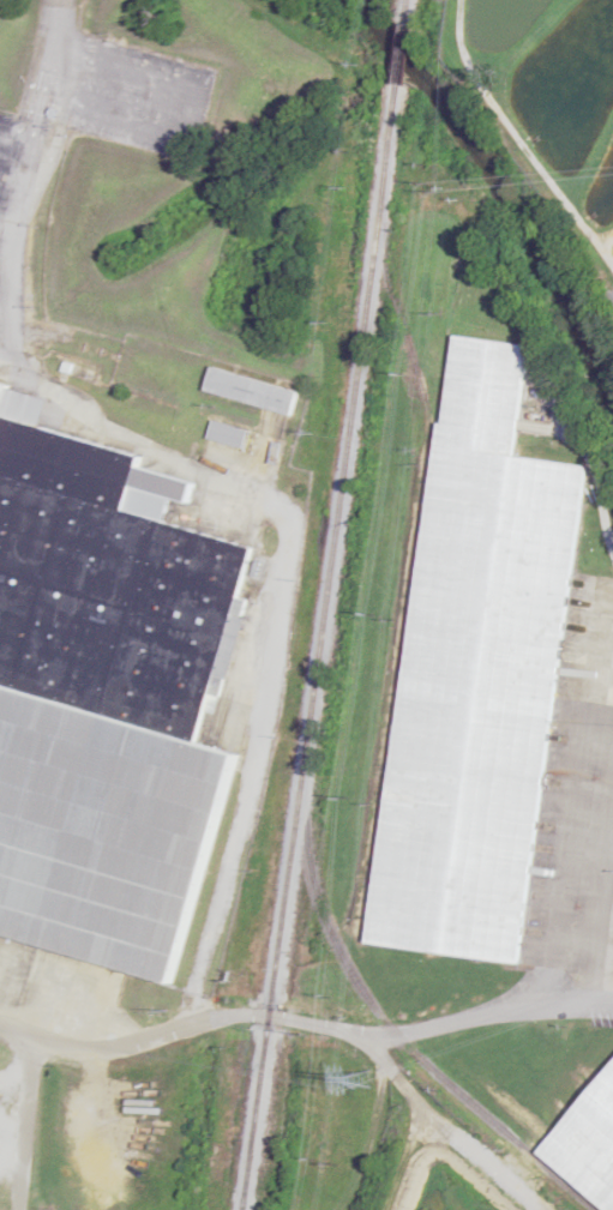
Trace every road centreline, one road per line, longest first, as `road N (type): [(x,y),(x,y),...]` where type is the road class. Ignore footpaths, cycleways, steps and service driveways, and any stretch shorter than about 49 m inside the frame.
road 1 (residential): [(0,1020),(77,1039),(128,1040),(271,1006),(349,1022),(562,1209)]
road 2 (residential): [(368,1034),(511,1001),(612,993)]

